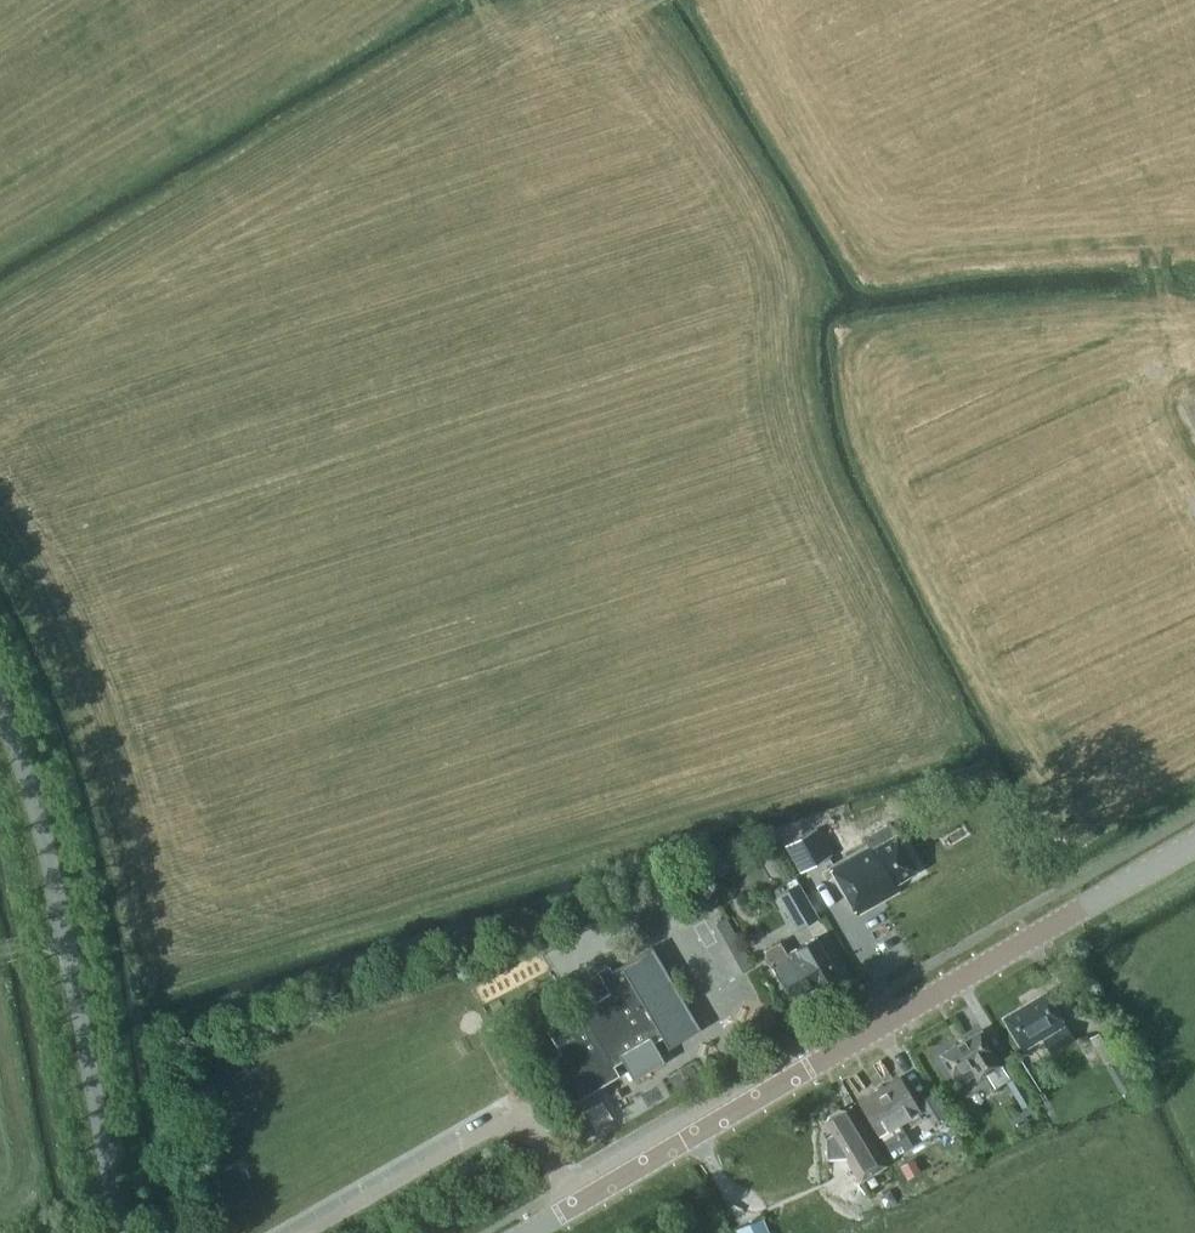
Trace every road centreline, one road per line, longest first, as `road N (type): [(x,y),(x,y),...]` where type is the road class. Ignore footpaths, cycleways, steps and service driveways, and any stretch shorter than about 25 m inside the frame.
road 1 (secondary): [(529,1232),(1194,840)]
road 2 (unclassified): [(123,1232),(42,831),(0,706)]

